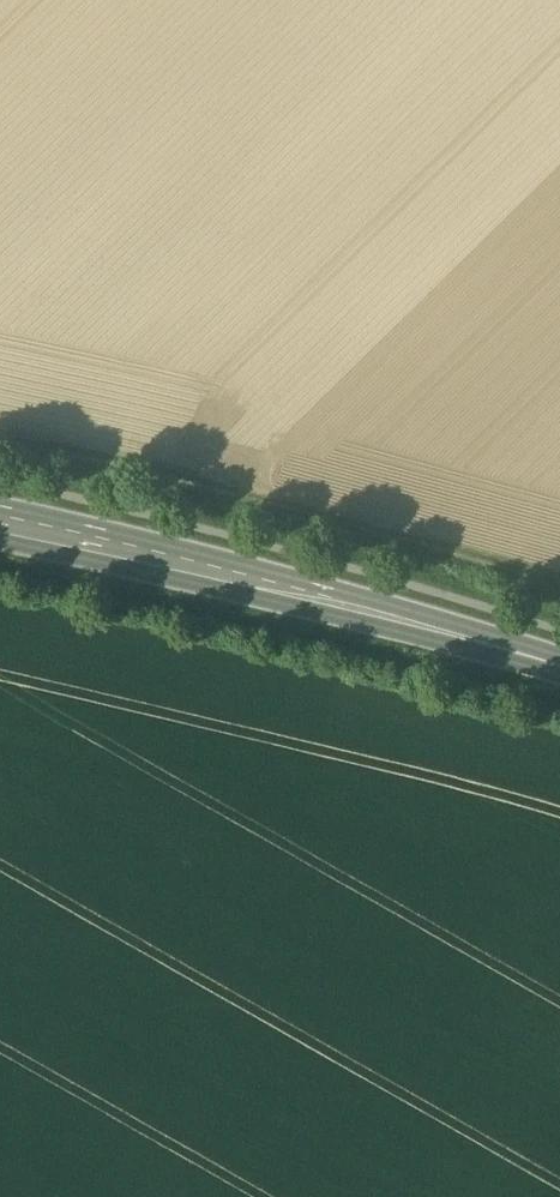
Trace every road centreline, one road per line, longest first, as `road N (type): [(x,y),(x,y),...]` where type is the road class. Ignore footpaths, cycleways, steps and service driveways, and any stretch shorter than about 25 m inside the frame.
road 1 (secondary): [(559,672),(169,567),(0,532)]
road 2 (track): [(0,446),(559,585)]

